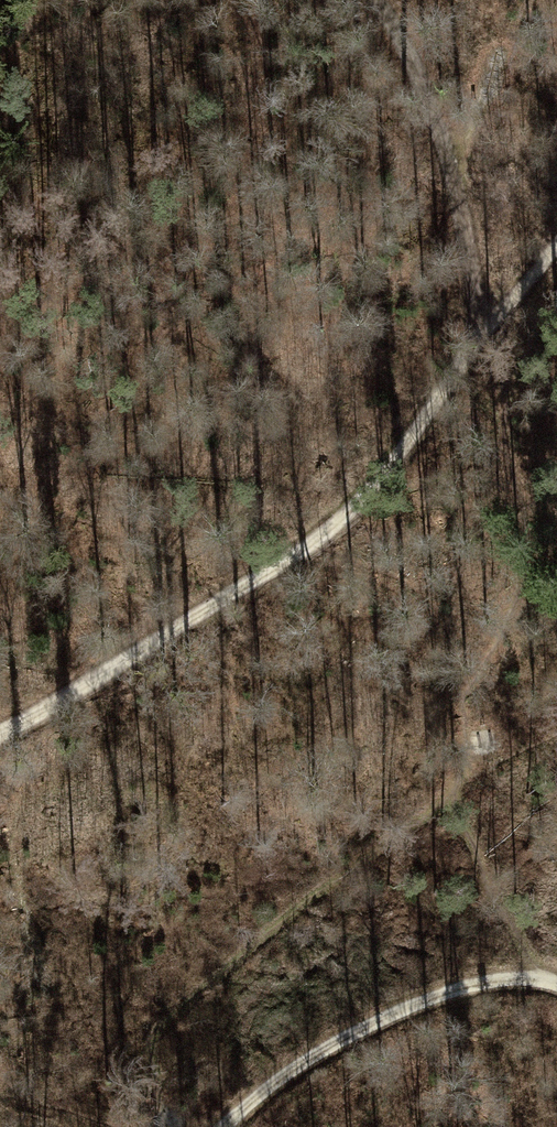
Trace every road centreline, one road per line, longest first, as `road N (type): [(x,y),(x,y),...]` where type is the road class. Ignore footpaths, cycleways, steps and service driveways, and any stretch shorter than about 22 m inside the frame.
road 1 (track): [(556,248),(472,350),(402,459),(315,544),(131,663),(0,732)]
road 2 (track): [(472,350),(458,171),(380,0)]
road 3 (track): [(229,1126),(324,1063),(468,997),(556,994)]

